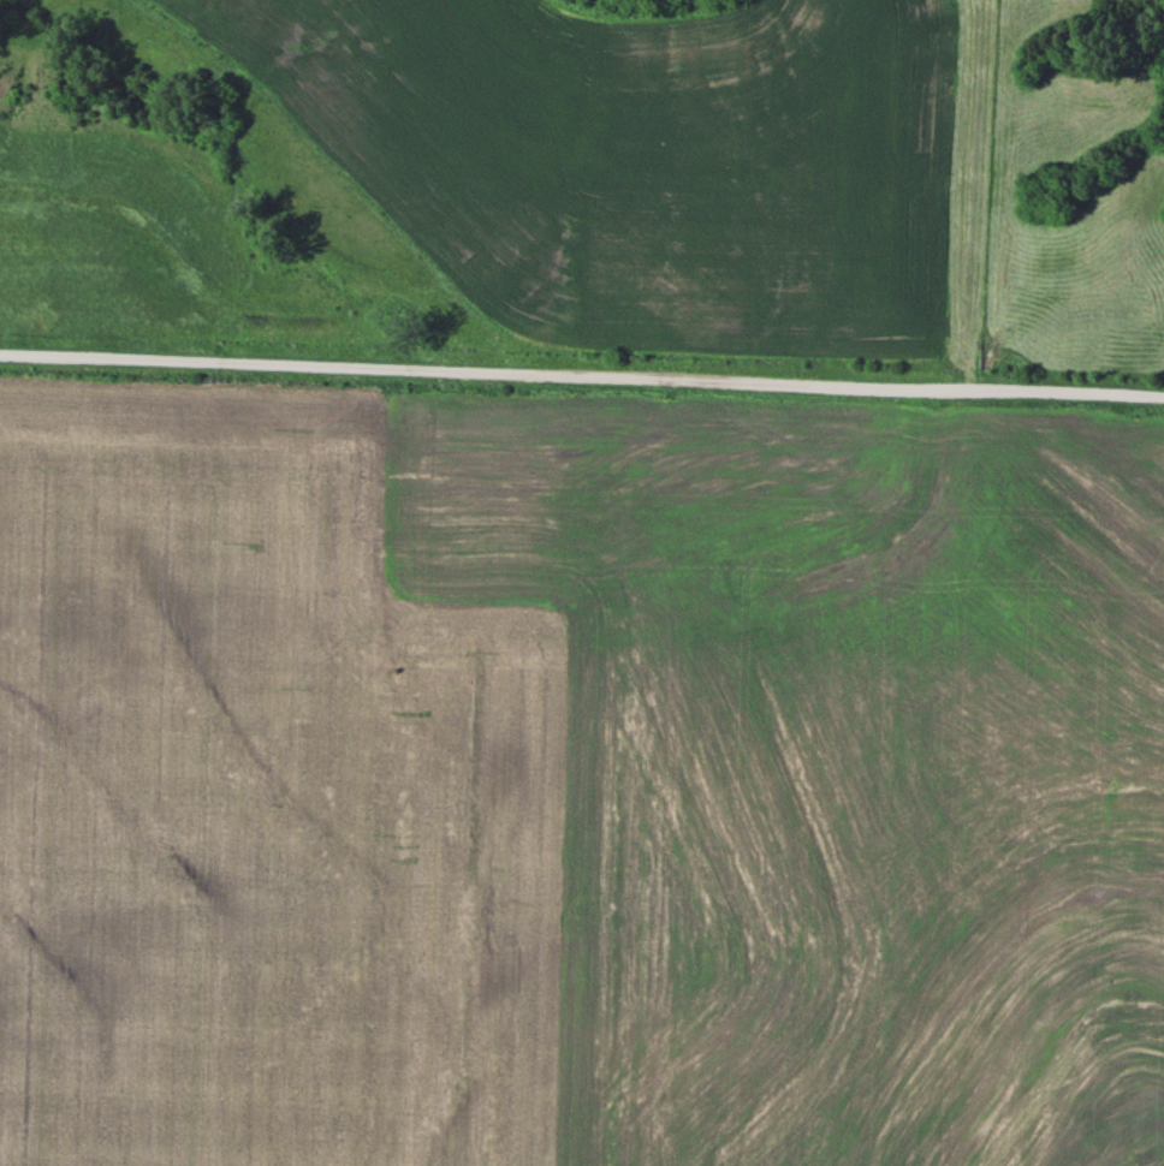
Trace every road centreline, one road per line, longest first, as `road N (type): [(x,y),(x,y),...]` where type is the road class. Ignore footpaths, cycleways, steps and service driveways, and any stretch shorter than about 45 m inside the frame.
road 1 (residential): [(1163,398),(0,352)]

